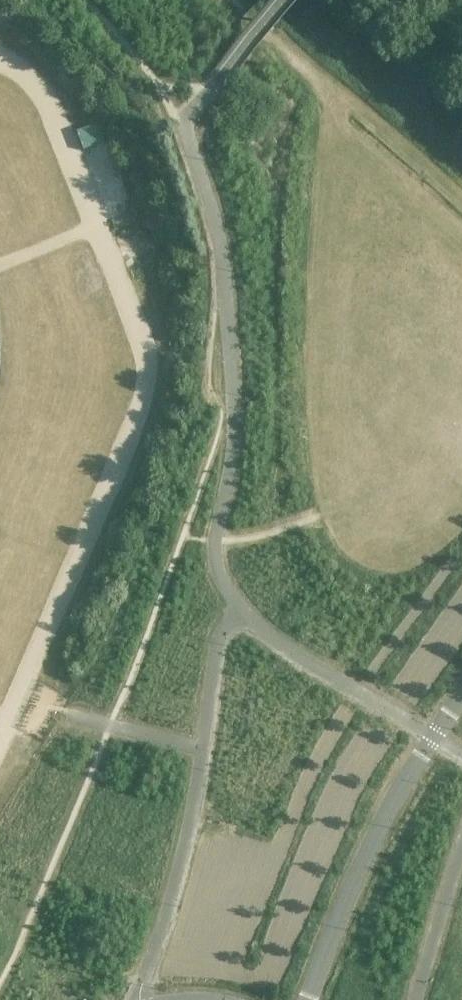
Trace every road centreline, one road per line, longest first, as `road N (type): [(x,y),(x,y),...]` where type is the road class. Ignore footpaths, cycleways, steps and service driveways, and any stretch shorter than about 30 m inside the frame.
road 1 (unclassified): [(461,698),(357,870),(306,999)]

